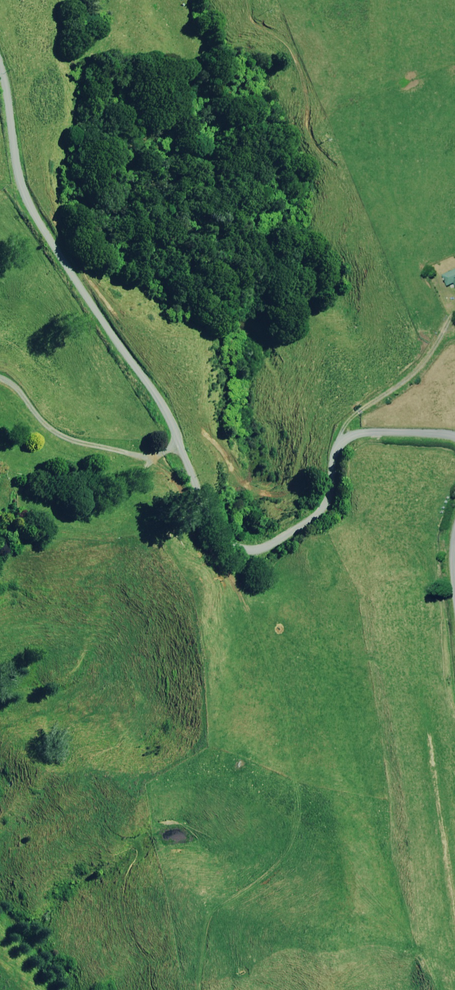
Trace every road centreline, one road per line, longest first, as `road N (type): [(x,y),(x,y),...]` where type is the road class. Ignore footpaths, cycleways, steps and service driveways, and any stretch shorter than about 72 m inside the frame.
road 1 (residential): [(454,438),(451,430),(360,432),(342,446),(331,506),(283,541),(241,546),(211,512),(167,404),(15,182),(0,65)]
road 2 (residential): [(454,670),(444,580),(454,508)]

